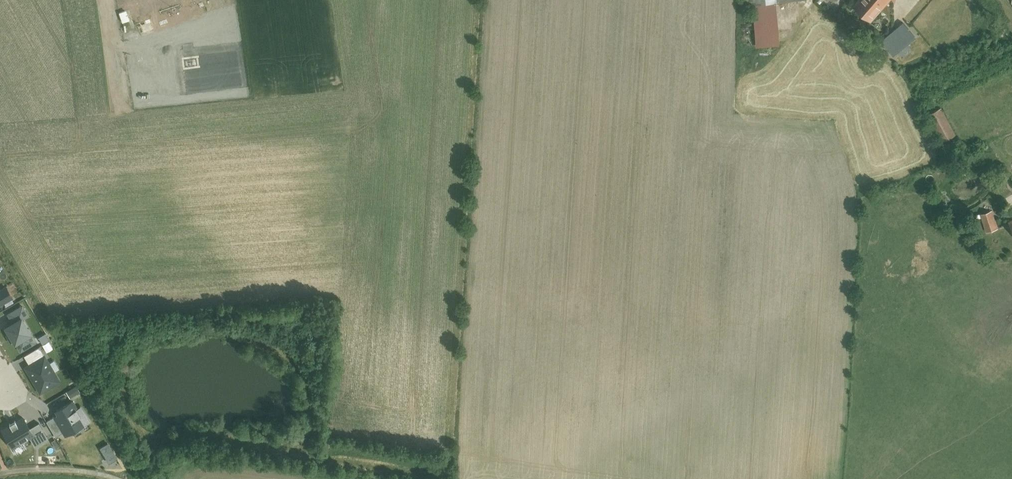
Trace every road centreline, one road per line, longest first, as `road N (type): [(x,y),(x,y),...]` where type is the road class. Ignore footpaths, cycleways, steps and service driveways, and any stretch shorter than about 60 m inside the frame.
road 1 (track): [(477,0),(450,455),(434,458)]

